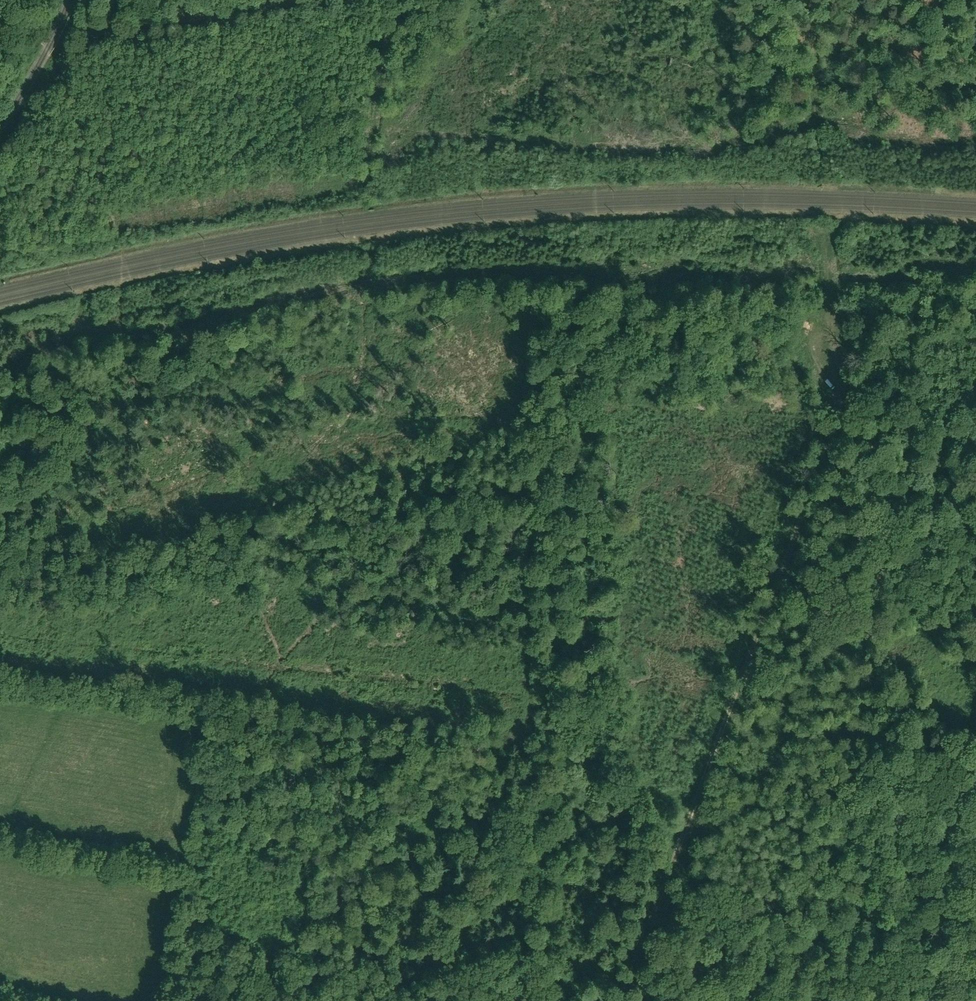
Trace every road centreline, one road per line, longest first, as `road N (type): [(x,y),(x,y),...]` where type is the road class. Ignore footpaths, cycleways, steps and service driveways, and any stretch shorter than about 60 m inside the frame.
road 1 (track): [(620,1000),(834,408),(832,332)]
road 2 (track): [(79,35),(308,0)]

